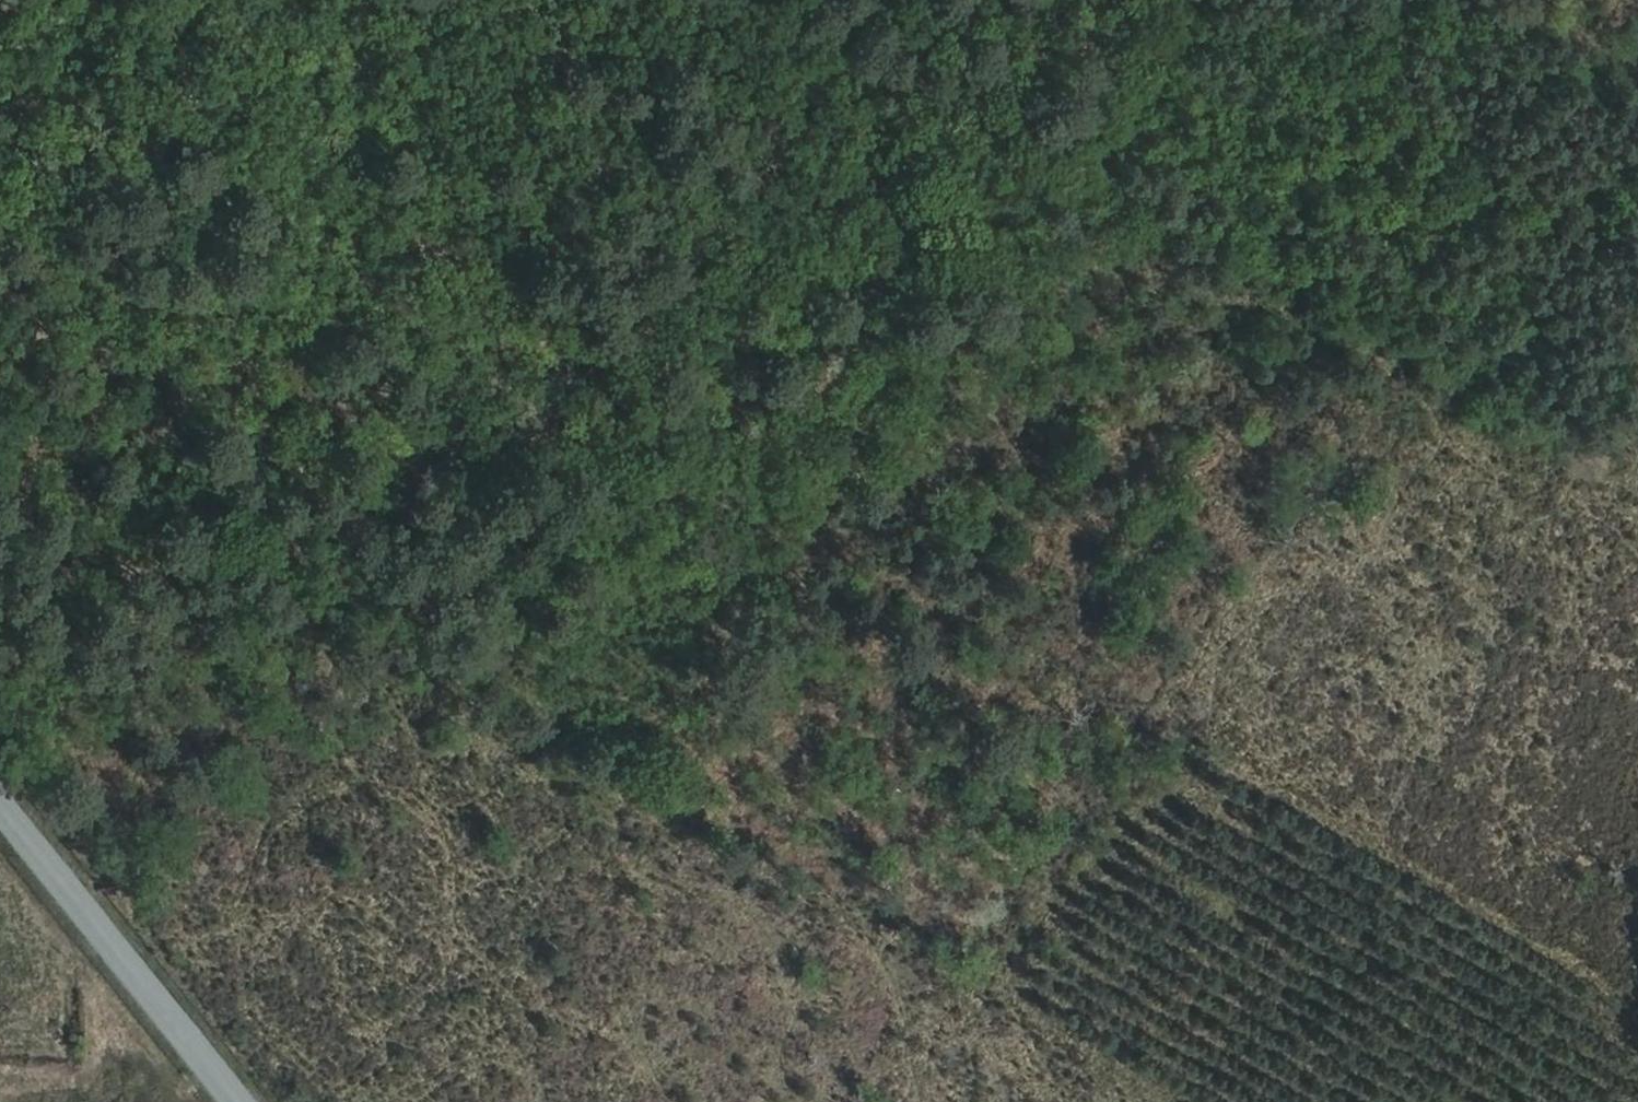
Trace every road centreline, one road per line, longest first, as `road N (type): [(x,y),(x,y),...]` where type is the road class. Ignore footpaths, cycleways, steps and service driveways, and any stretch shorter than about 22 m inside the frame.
road 1 (tertiary): [(241,1101),(0,805)]

